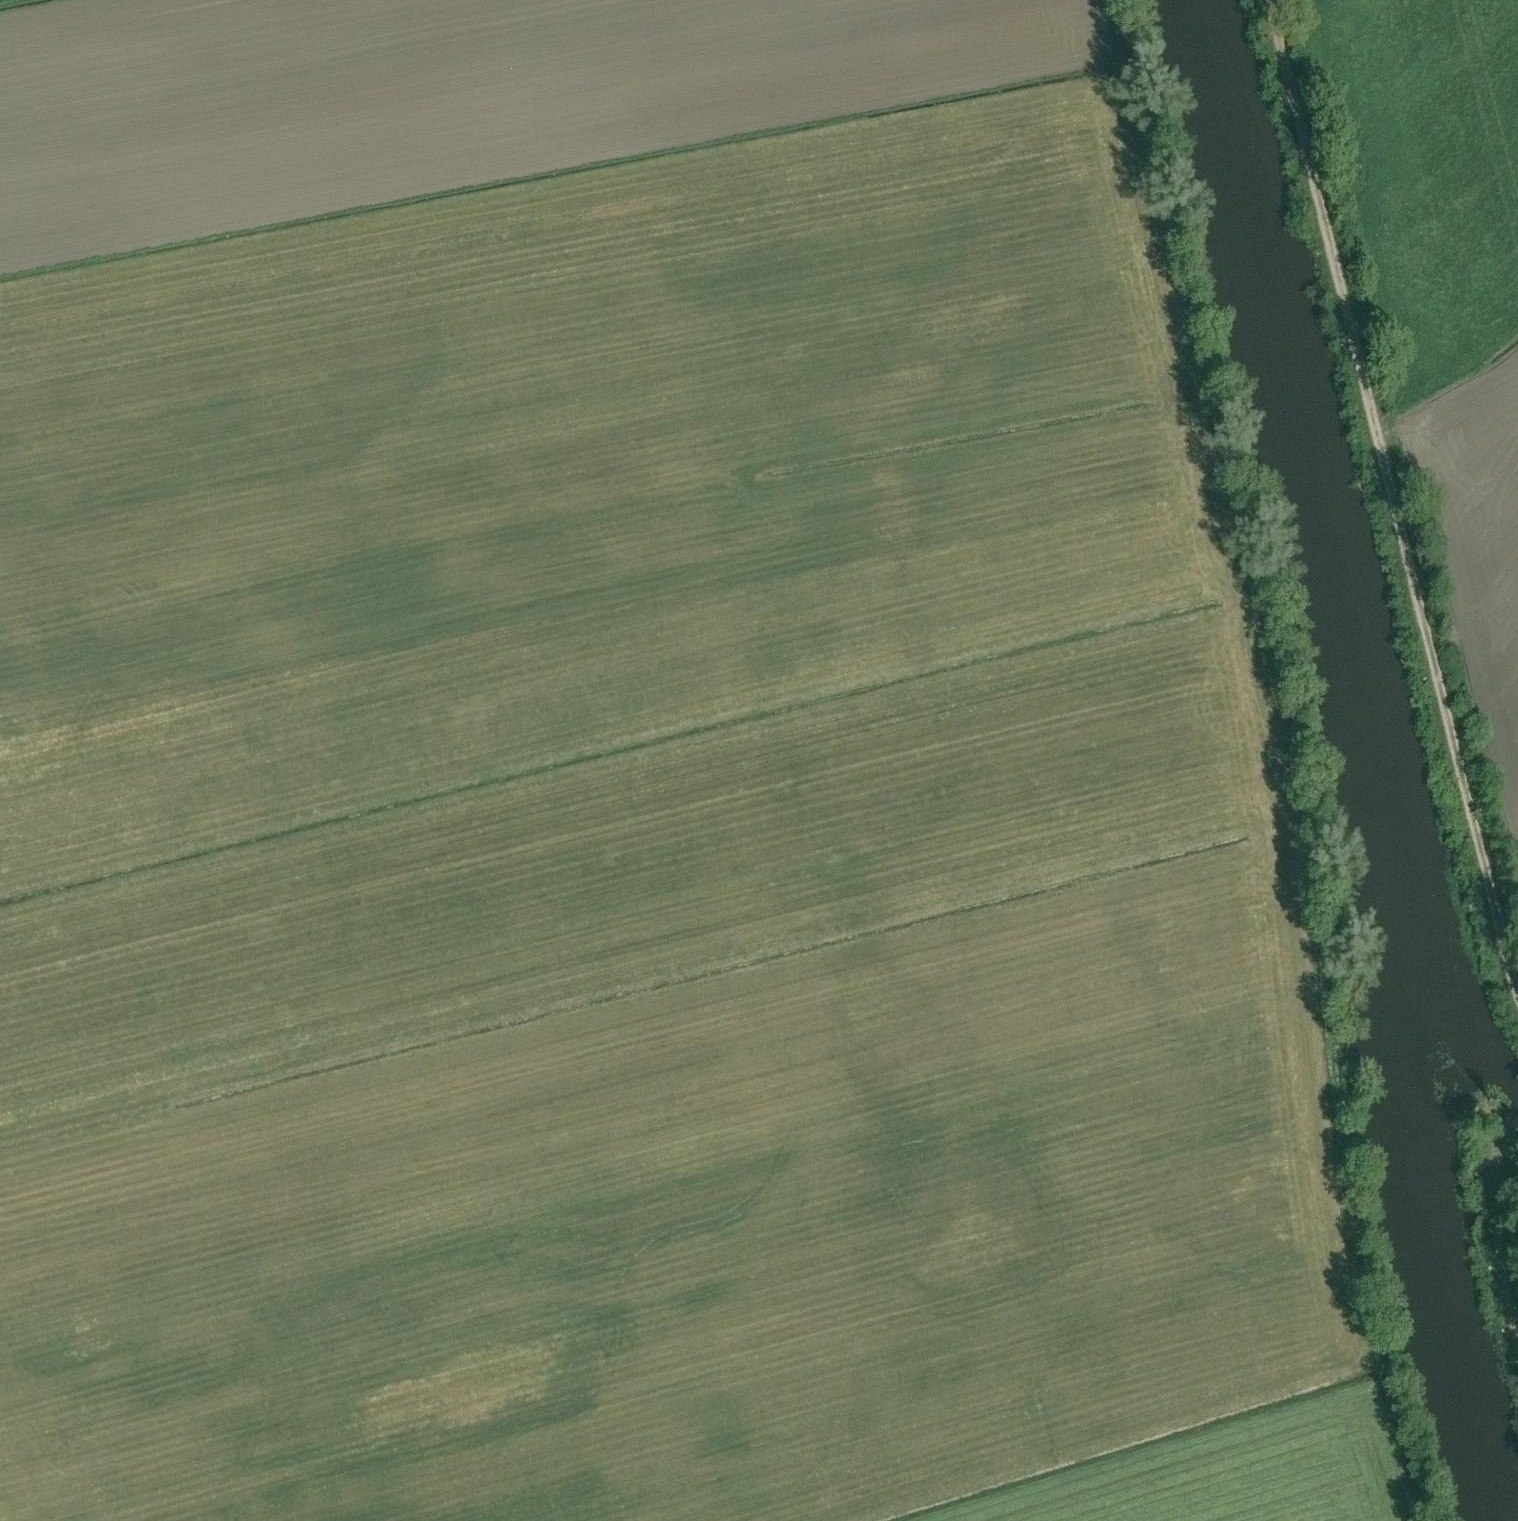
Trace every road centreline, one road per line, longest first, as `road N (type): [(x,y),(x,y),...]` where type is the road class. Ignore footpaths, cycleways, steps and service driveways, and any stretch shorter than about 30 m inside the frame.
road 1 (track): [(1270,0),(1517,985)]
road 2 (track): [(1517,1354),(1494,1220),(1500,1156),(1517,1124)]

